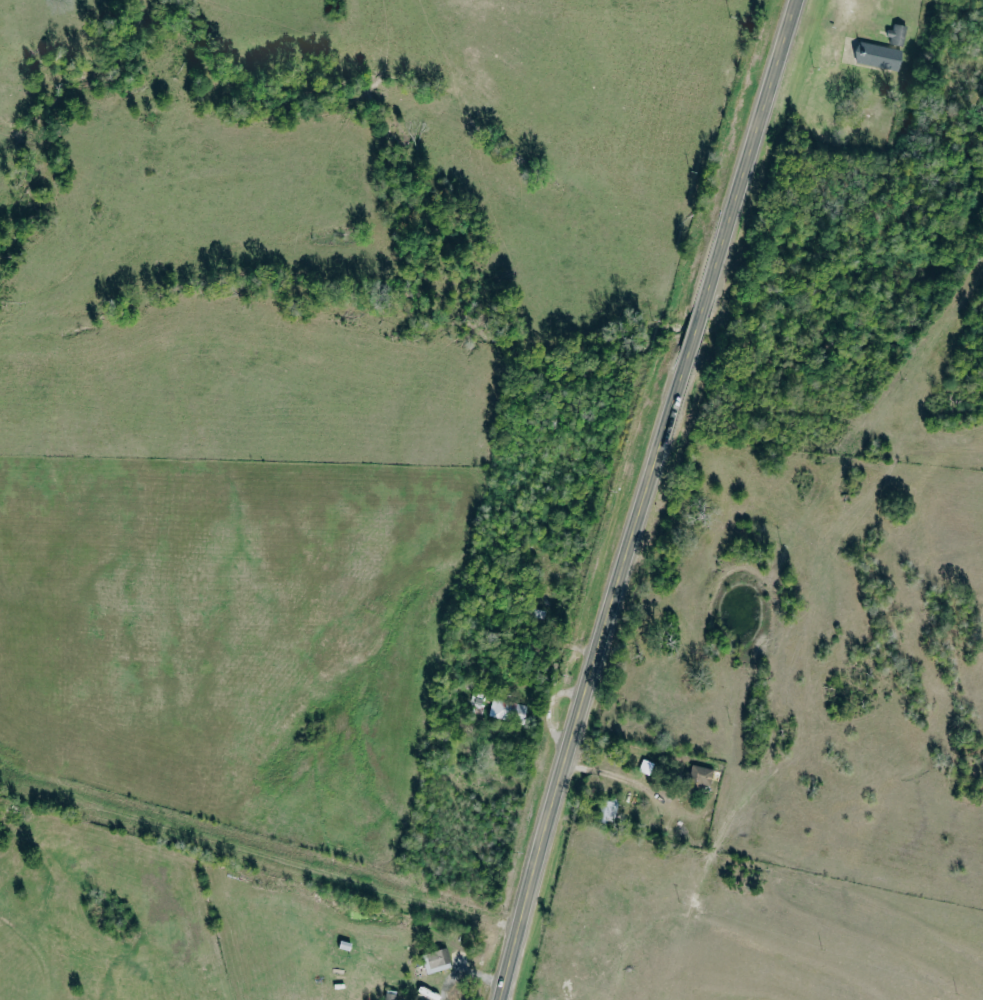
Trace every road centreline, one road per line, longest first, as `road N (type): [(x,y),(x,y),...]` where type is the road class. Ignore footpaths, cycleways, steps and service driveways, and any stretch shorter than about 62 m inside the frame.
road 1 (primary): [(502,999),(544,831),(796,0)]

